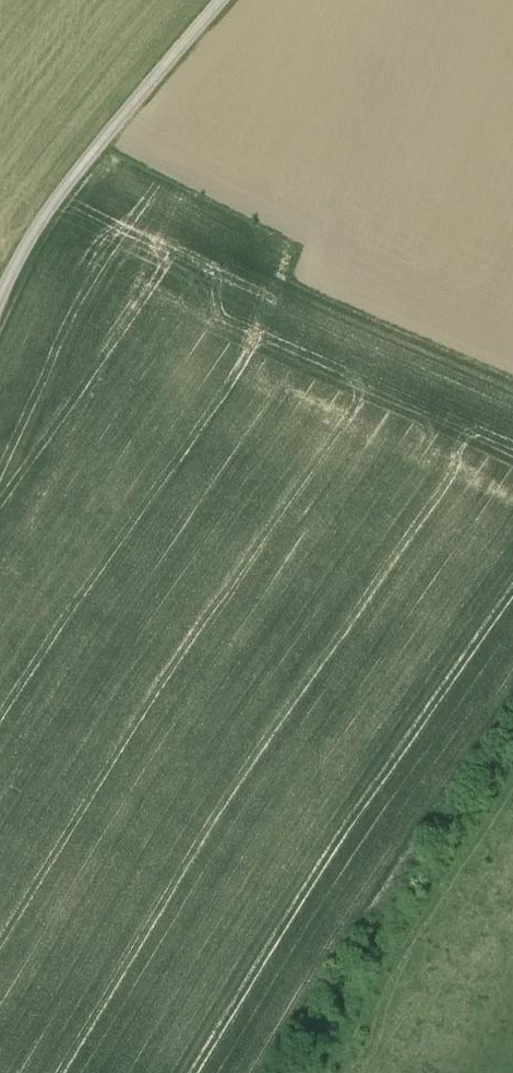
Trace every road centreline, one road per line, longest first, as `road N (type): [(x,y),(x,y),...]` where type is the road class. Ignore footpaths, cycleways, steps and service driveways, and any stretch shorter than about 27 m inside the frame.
road 1 (unclassified): [(0,297),(70,180),(220,0)]

